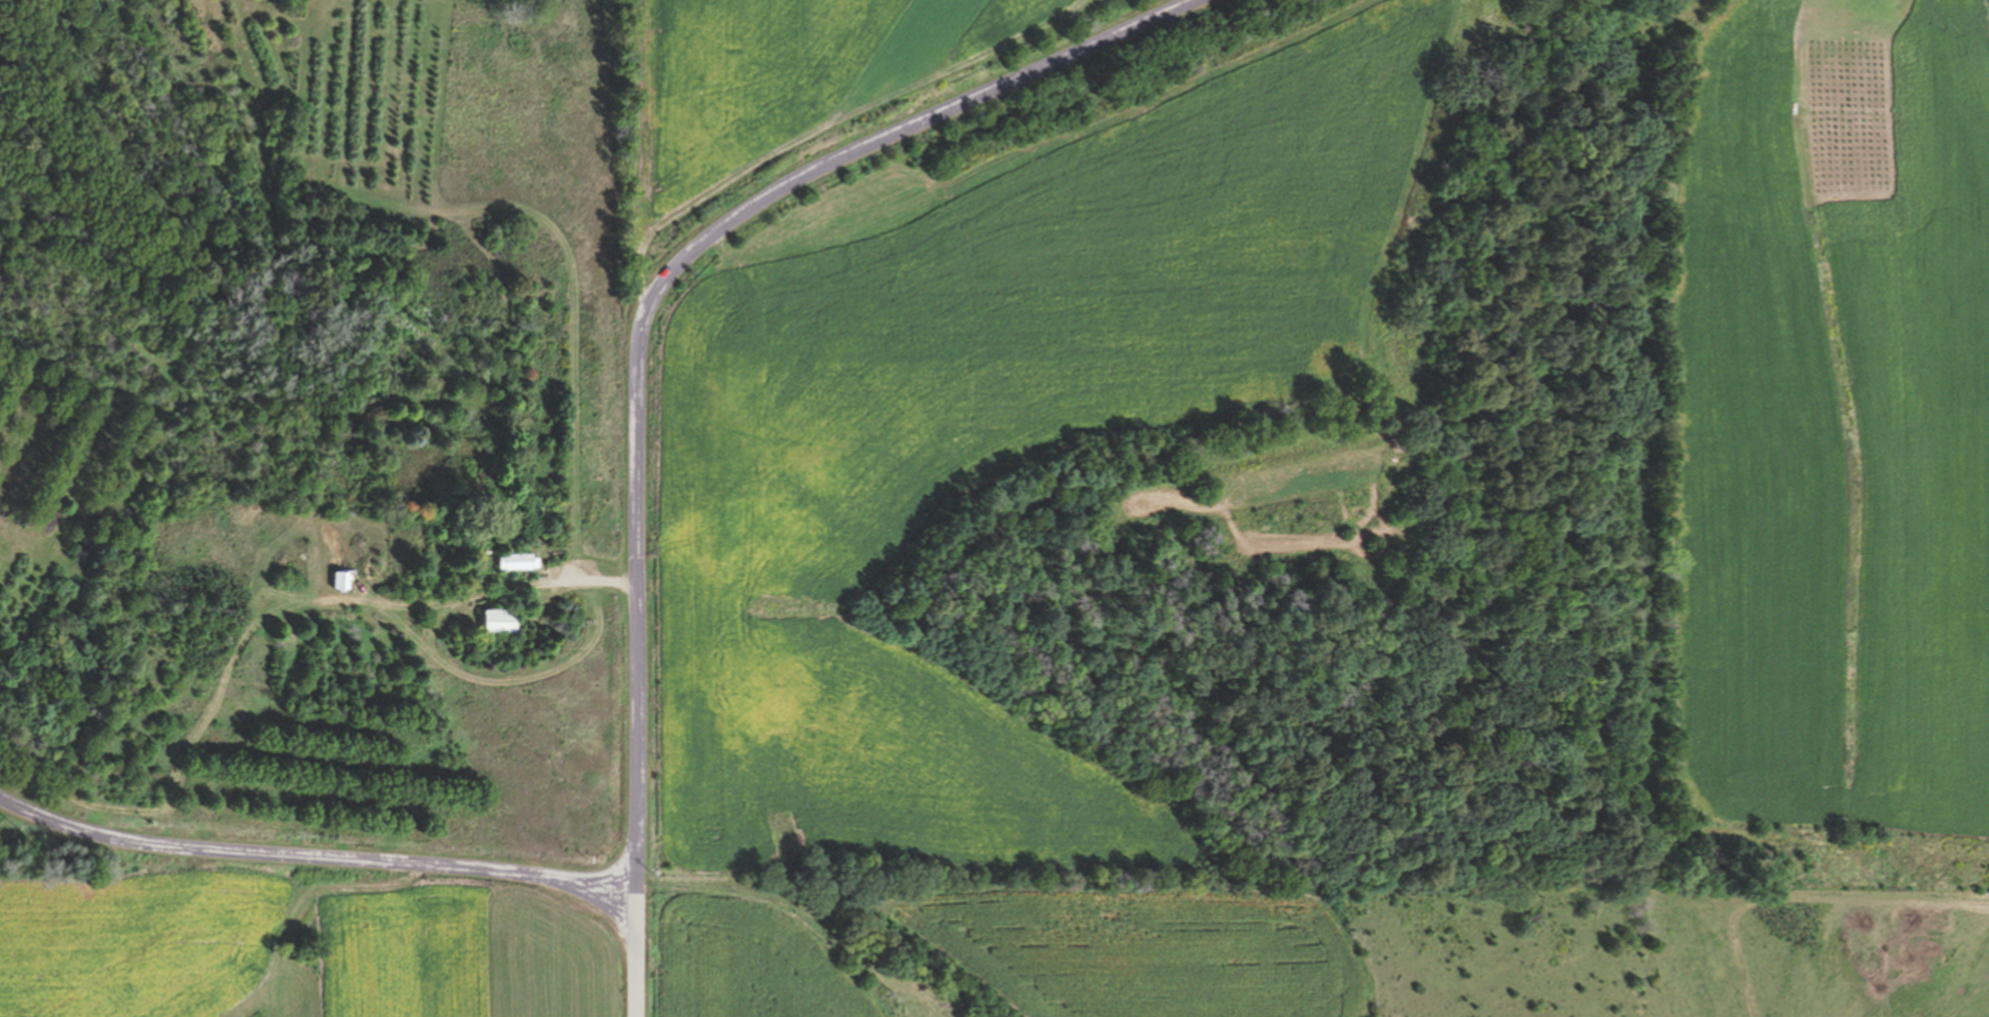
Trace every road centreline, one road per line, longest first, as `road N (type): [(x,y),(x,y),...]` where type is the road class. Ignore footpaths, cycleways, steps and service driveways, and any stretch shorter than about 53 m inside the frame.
road 1 (residential): [(636,1016),(634,390),(639,330),(651,299),(698,245),(814,168),(1190,0)]
road 2 (residential): [(635,905),(539,874),(108,832),(0,794)]

